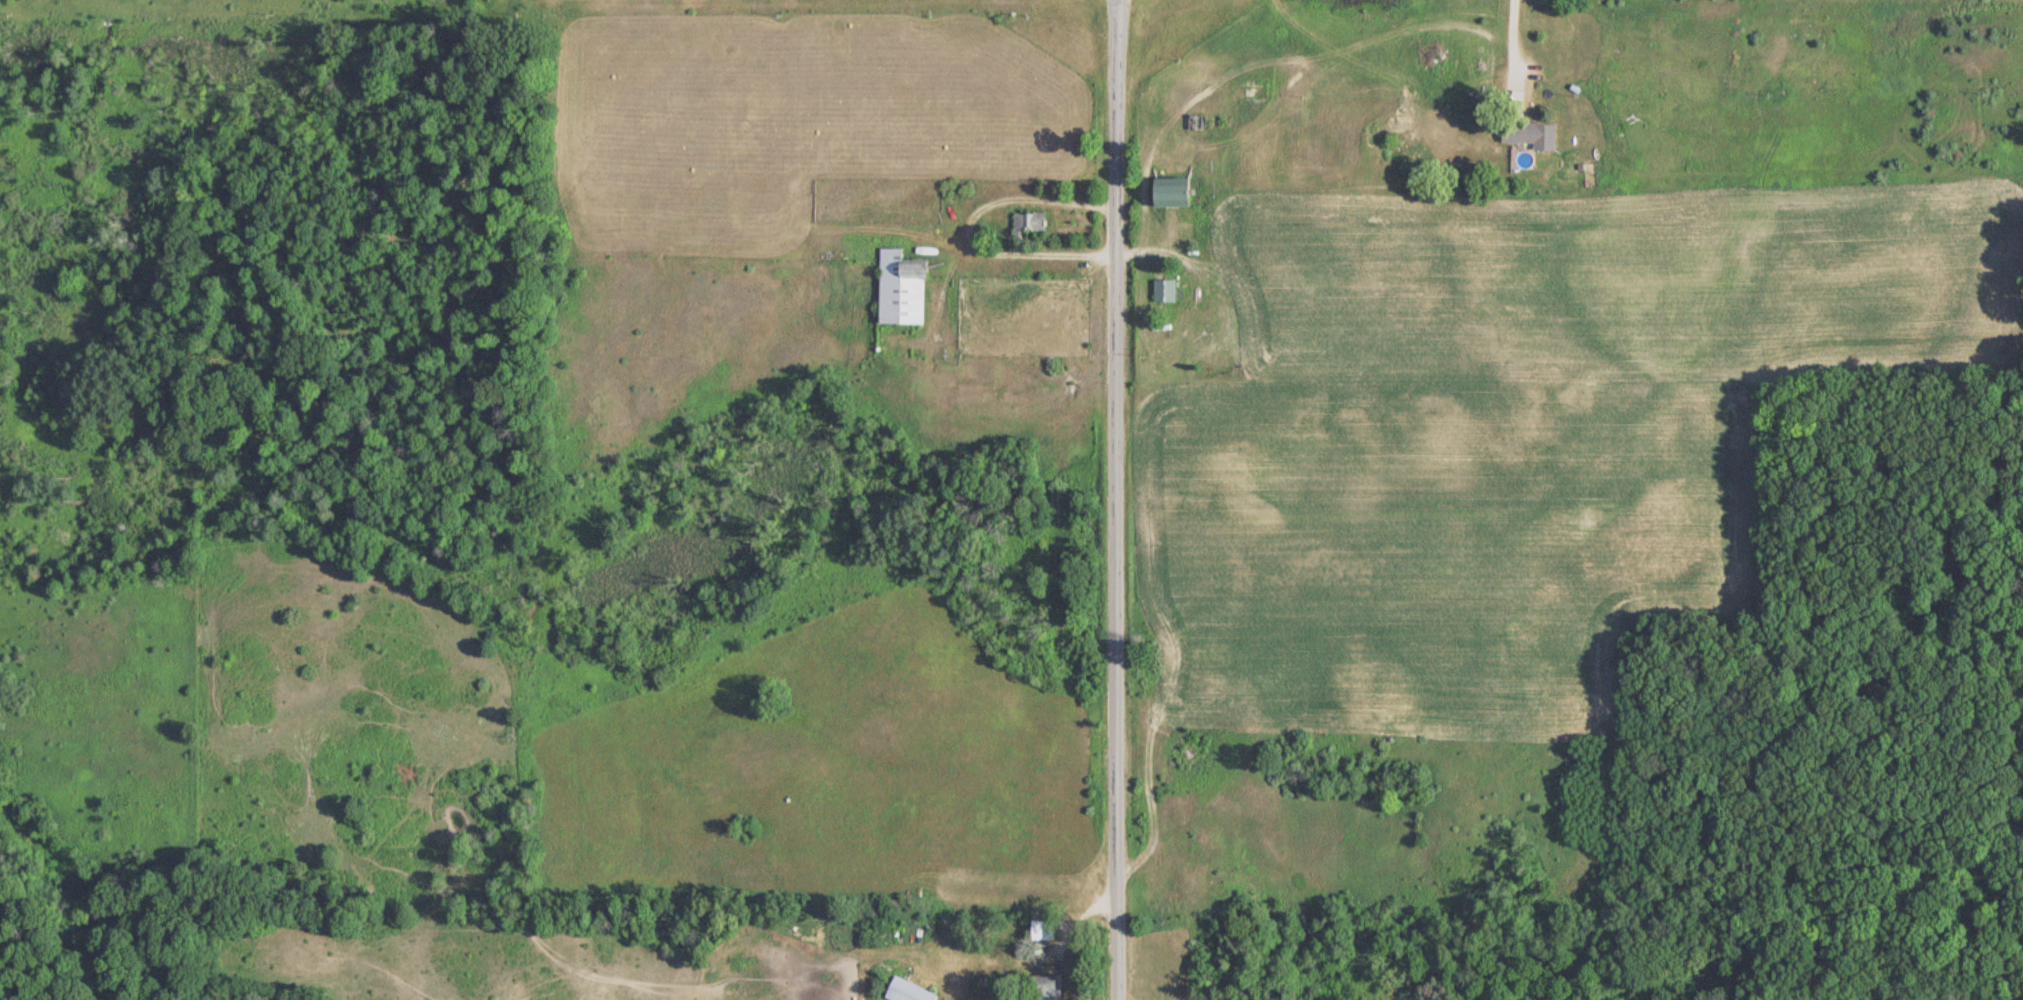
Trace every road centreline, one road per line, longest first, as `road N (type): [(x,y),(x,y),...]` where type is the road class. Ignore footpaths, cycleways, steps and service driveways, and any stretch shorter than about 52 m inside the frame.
road 1 (residential): [(1113,999),(1116,0)]

